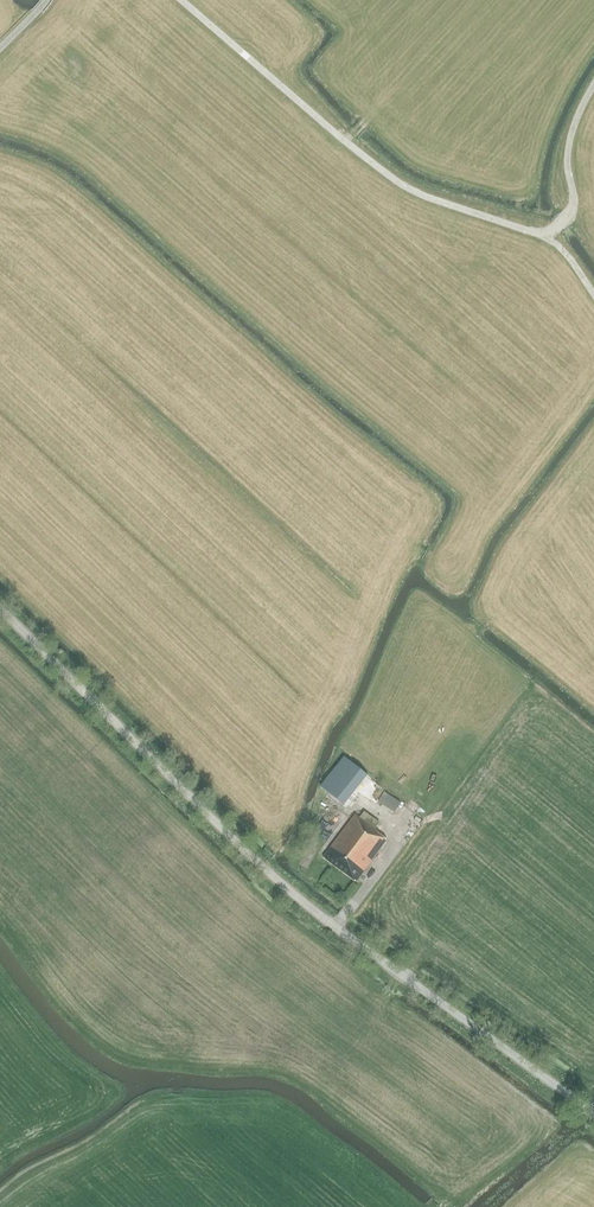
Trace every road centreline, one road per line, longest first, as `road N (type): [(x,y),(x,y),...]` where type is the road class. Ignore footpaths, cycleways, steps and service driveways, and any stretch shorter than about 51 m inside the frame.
road 1 (tertiary): [(0,611),(289,891),(587,1108)]
road 2 (track): [(545,237),(569,214),(568,144),(593,86)]

